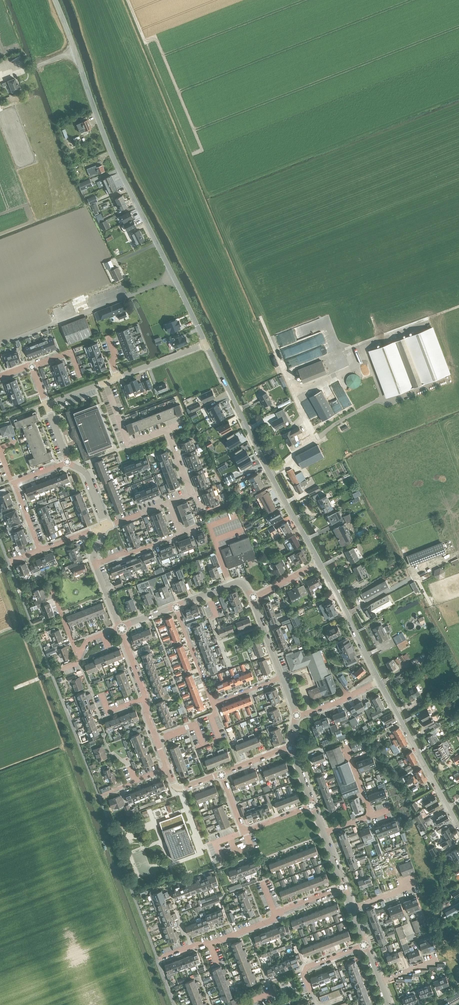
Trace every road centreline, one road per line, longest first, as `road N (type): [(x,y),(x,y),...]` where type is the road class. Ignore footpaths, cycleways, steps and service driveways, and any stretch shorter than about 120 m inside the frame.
road 1 (residential): [(206,344),(110,151),(55,0)]
road 2 (residential): [(320,563),(206,344)]
road 3 (residential): [(282,677),(214,702),(176,606)]
road 4 (residential): [(458,828),(378,680)]
road 5 (residential): [(312,805),(244,832),(221,775)]
road 6 (residential): [(378,680),(320,563)]
road 7 (residential): [(162,958),(276,916)]

